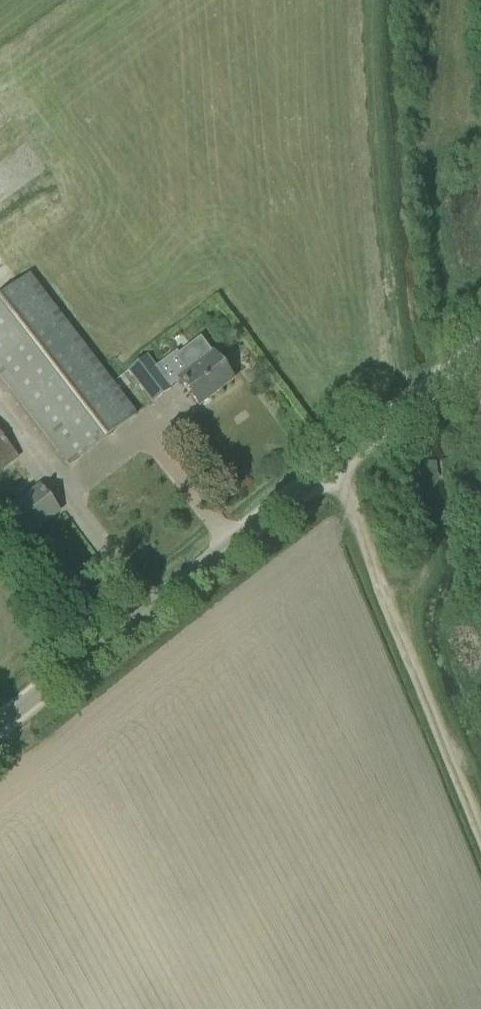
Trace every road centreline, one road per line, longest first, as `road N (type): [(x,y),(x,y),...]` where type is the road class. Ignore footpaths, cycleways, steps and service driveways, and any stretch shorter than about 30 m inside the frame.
road 1 (unclassified): [(0,734),(137,616),(480,350)]
road 2 (track): [(335,462),(410,657)]

